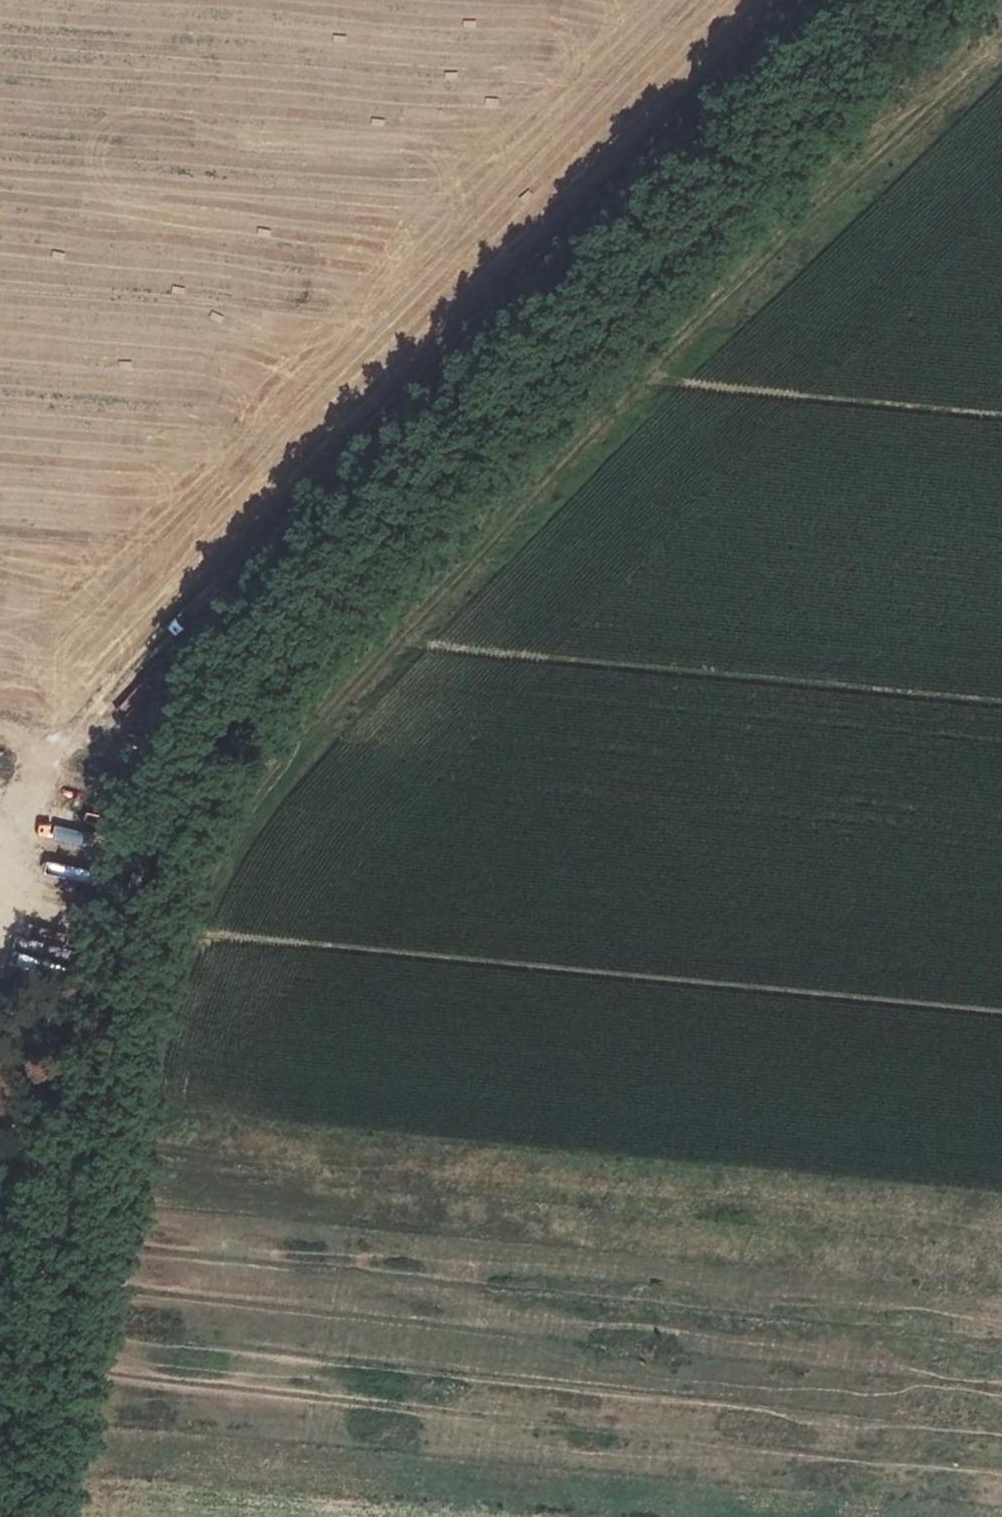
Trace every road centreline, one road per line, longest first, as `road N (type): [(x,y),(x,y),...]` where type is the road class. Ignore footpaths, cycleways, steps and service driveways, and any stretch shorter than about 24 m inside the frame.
road 1 (track): [(0,1445),(114,928),(247,667),(896,0)]

